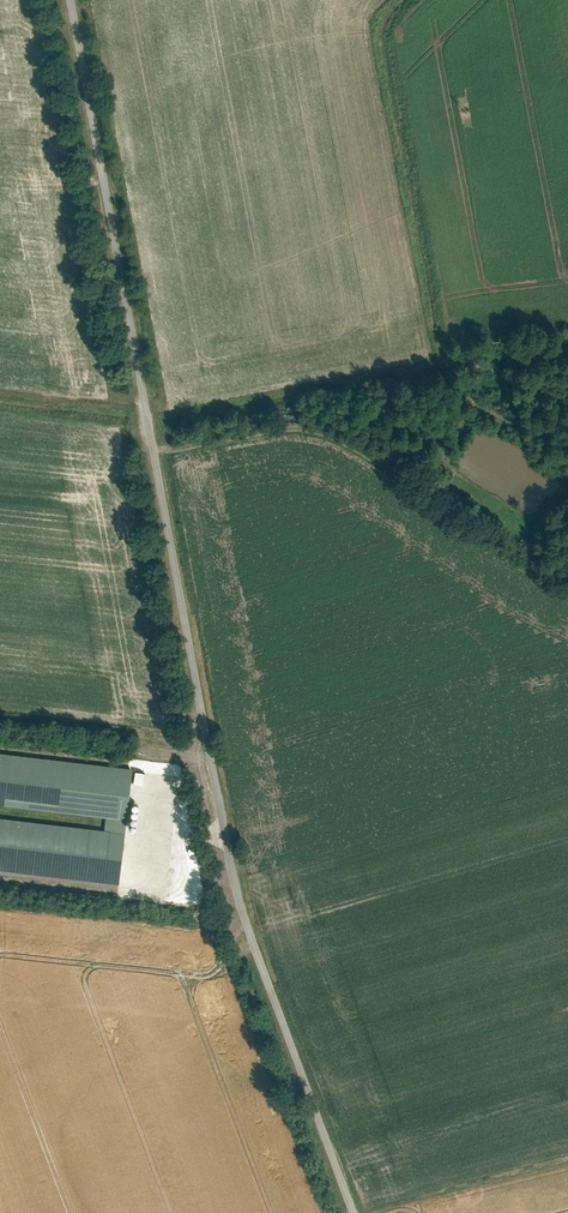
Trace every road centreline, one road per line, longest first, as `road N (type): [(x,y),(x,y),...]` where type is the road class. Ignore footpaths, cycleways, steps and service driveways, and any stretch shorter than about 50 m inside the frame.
road 1 (unclassified): [(68,0),(231,879),(353,1212)]
road 2 (track): [(152,453),(311,432),(412,480)]
road 3 (track): [(0,877),(137,892),(163,844),(223,841)]

